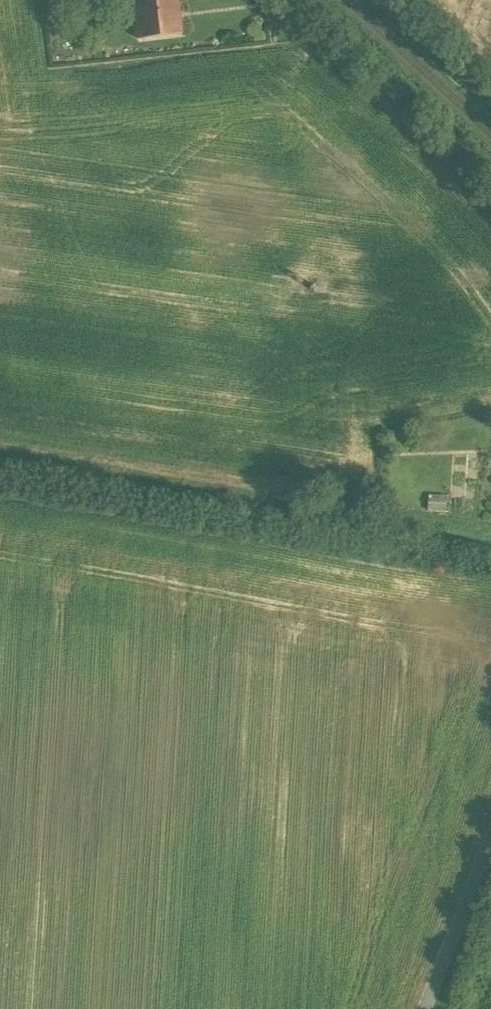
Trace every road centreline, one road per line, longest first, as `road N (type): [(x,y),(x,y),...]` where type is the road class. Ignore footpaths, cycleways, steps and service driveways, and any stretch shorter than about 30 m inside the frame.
road 1 (unclassified): [(490,837),(426,1008)]

